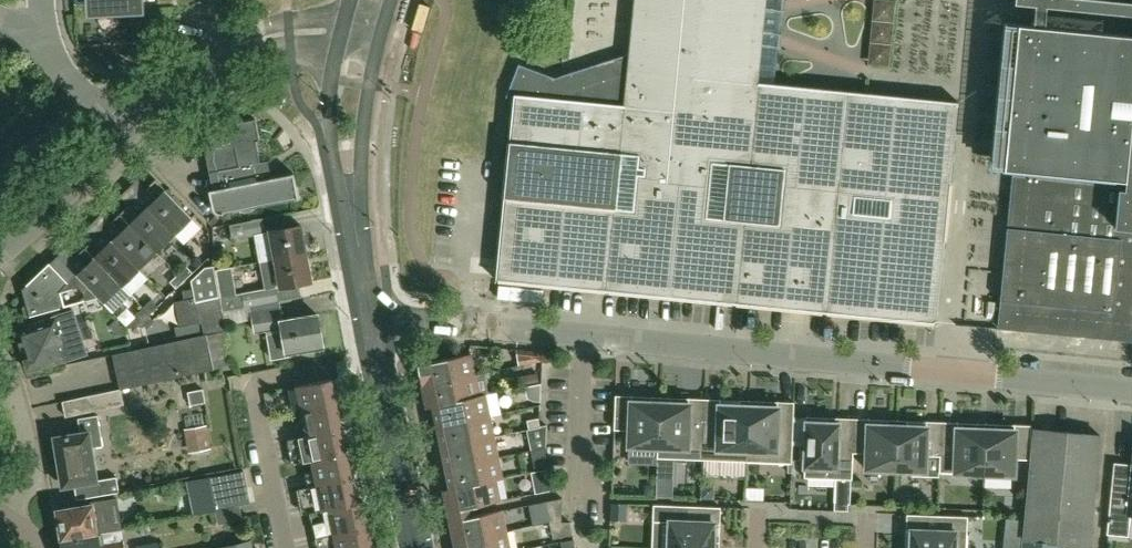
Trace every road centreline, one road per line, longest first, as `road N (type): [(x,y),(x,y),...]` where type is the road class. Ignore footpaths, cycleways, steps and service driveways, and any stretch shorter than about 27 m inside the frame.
road 1 (residential): [(1131,391),(402,320),(372,324)]
road 2 (residential): [(0,251),(194,68),(261,42),(342,34)]
road 3 (secondary): [(342,34),(329,147),(372,324)]
road 4 (secondary): [(372,324),(363,144),(382,36)]
road 5 (secondary): [(415,547),(372,324)]
road 6 (residential): [(10,521),(30,487),(30,468),(0,354)]

